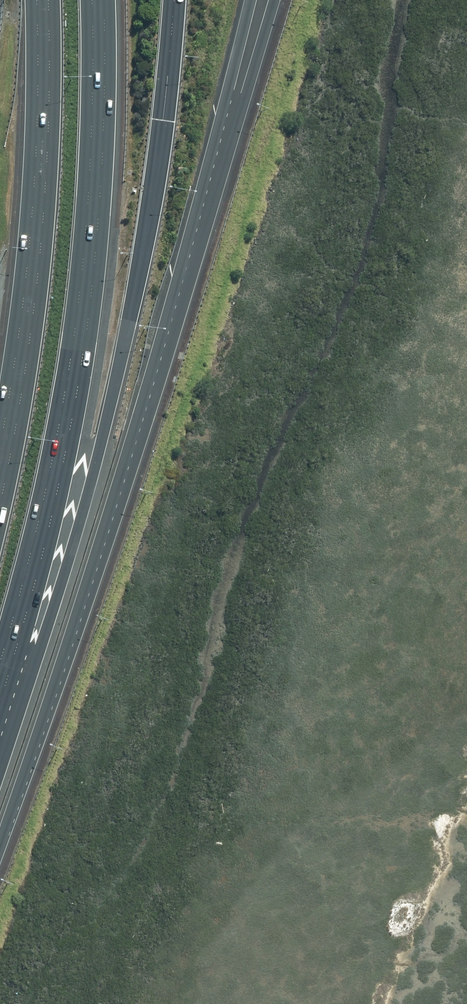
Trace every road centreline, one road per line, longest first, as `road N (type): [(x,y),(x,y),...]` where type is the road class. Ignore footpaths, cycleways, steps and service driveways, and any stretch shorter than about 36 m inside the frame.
road 1 (motorway): [(173,0),(133,305),(41,645),(0,726)]
road 2 (motorway): [(92,0),(94,108),(79,300),(36,531),(0,653)]
road 3 (motorway): [(0,502),(36,289),(48,0)]

